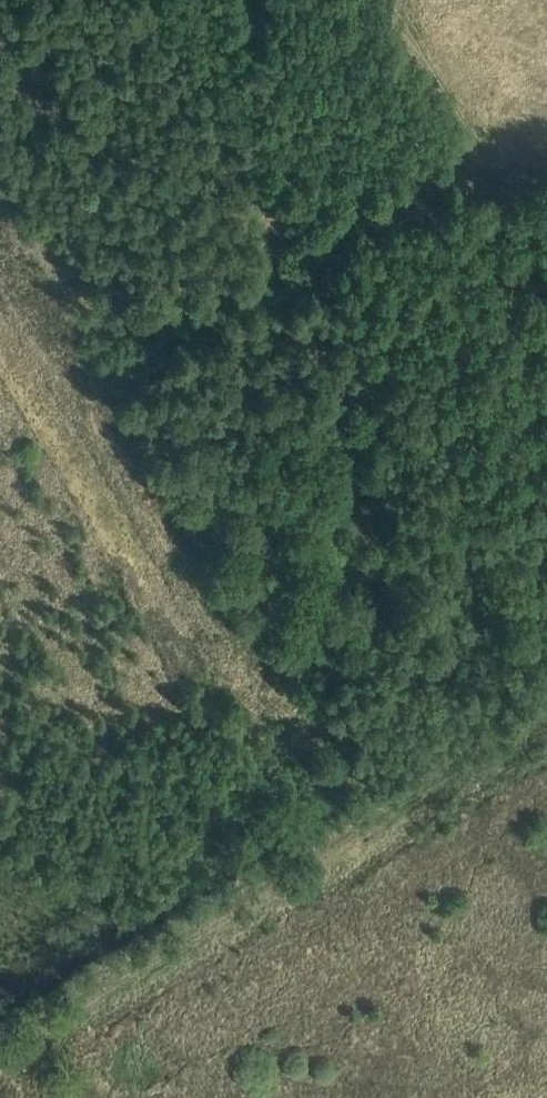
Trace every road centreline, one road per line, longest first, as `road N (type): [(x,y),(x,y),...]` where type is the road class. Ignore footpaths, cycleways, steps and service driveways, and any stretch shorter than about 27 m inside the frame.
road 1 (track): [(0,1057),(546,721)]
road 2 (track): [(380,0),(546,279)]

